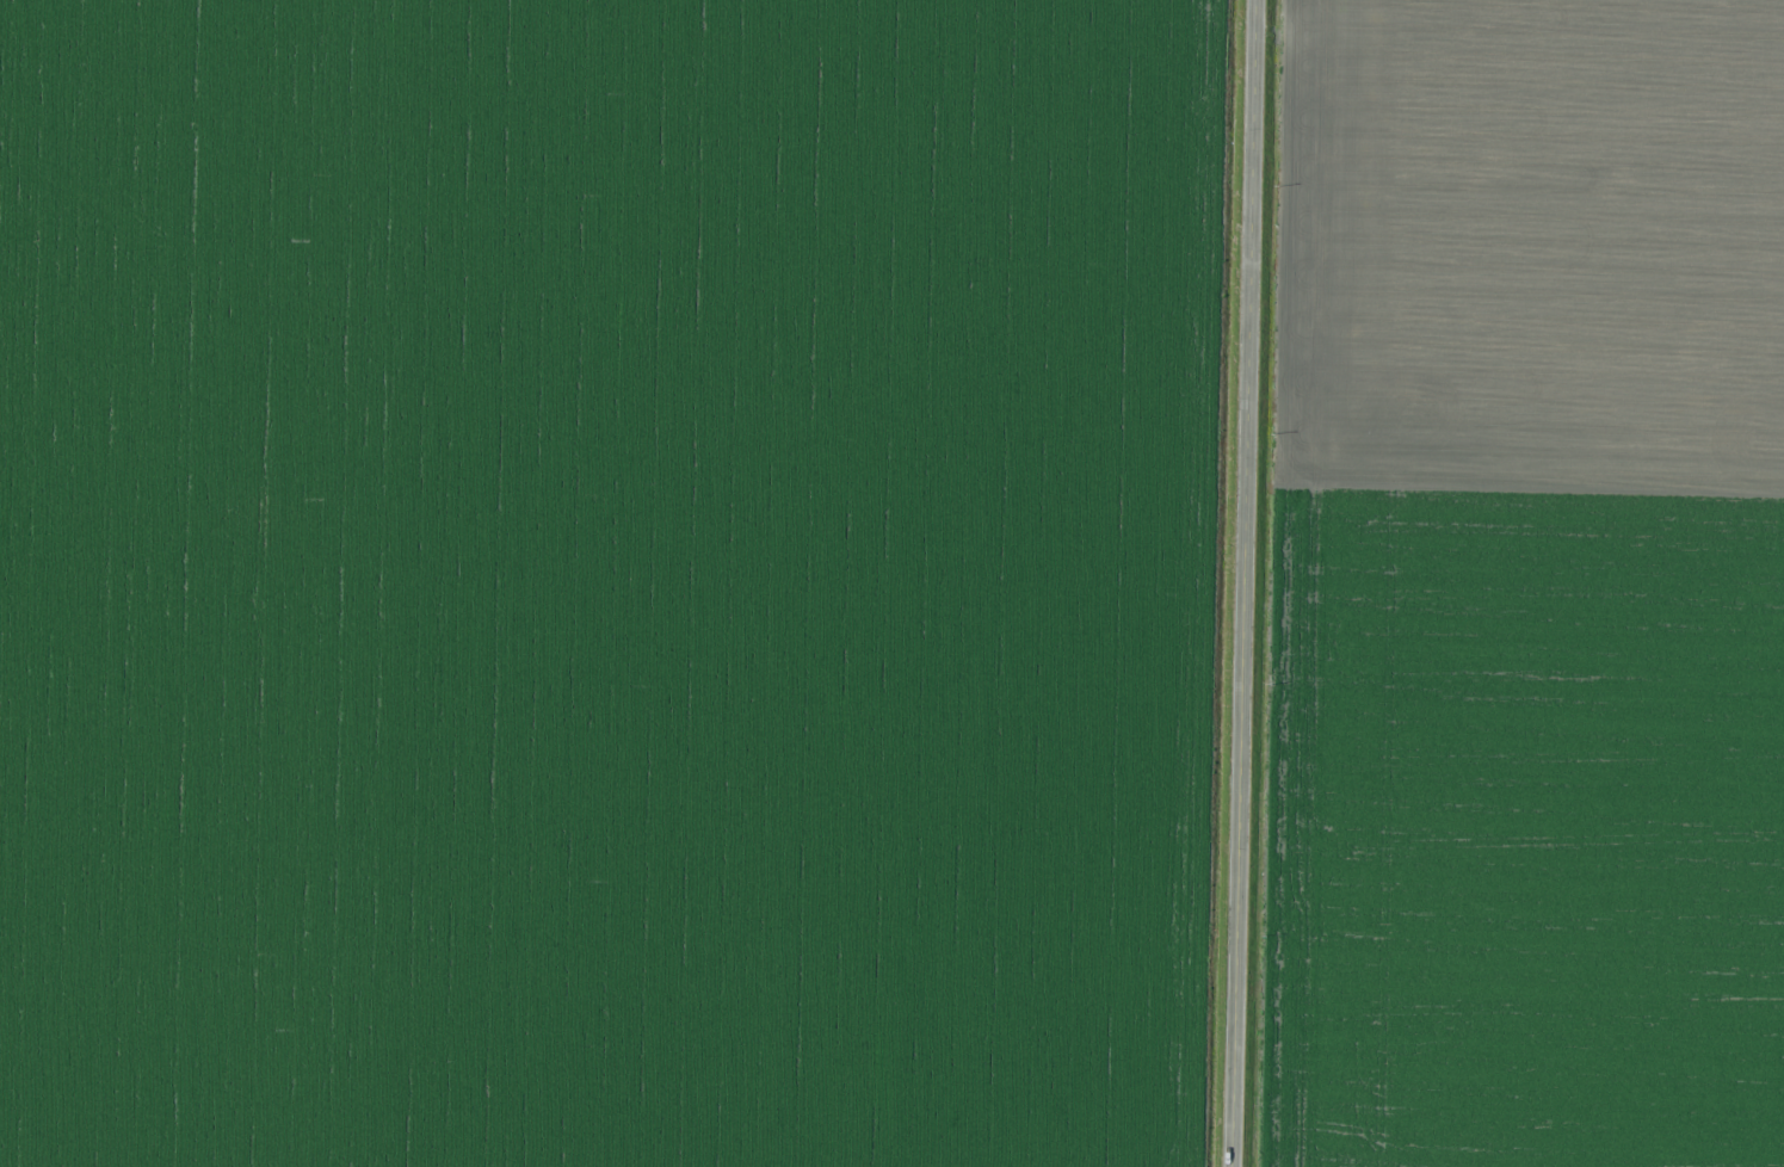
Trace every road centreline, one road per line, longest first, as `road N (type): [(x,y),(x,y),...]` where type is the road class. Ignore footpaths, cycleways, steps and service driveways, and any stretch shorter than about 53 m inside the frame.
road 1 (tertiary): [(1255,0),(1234,1166)]

